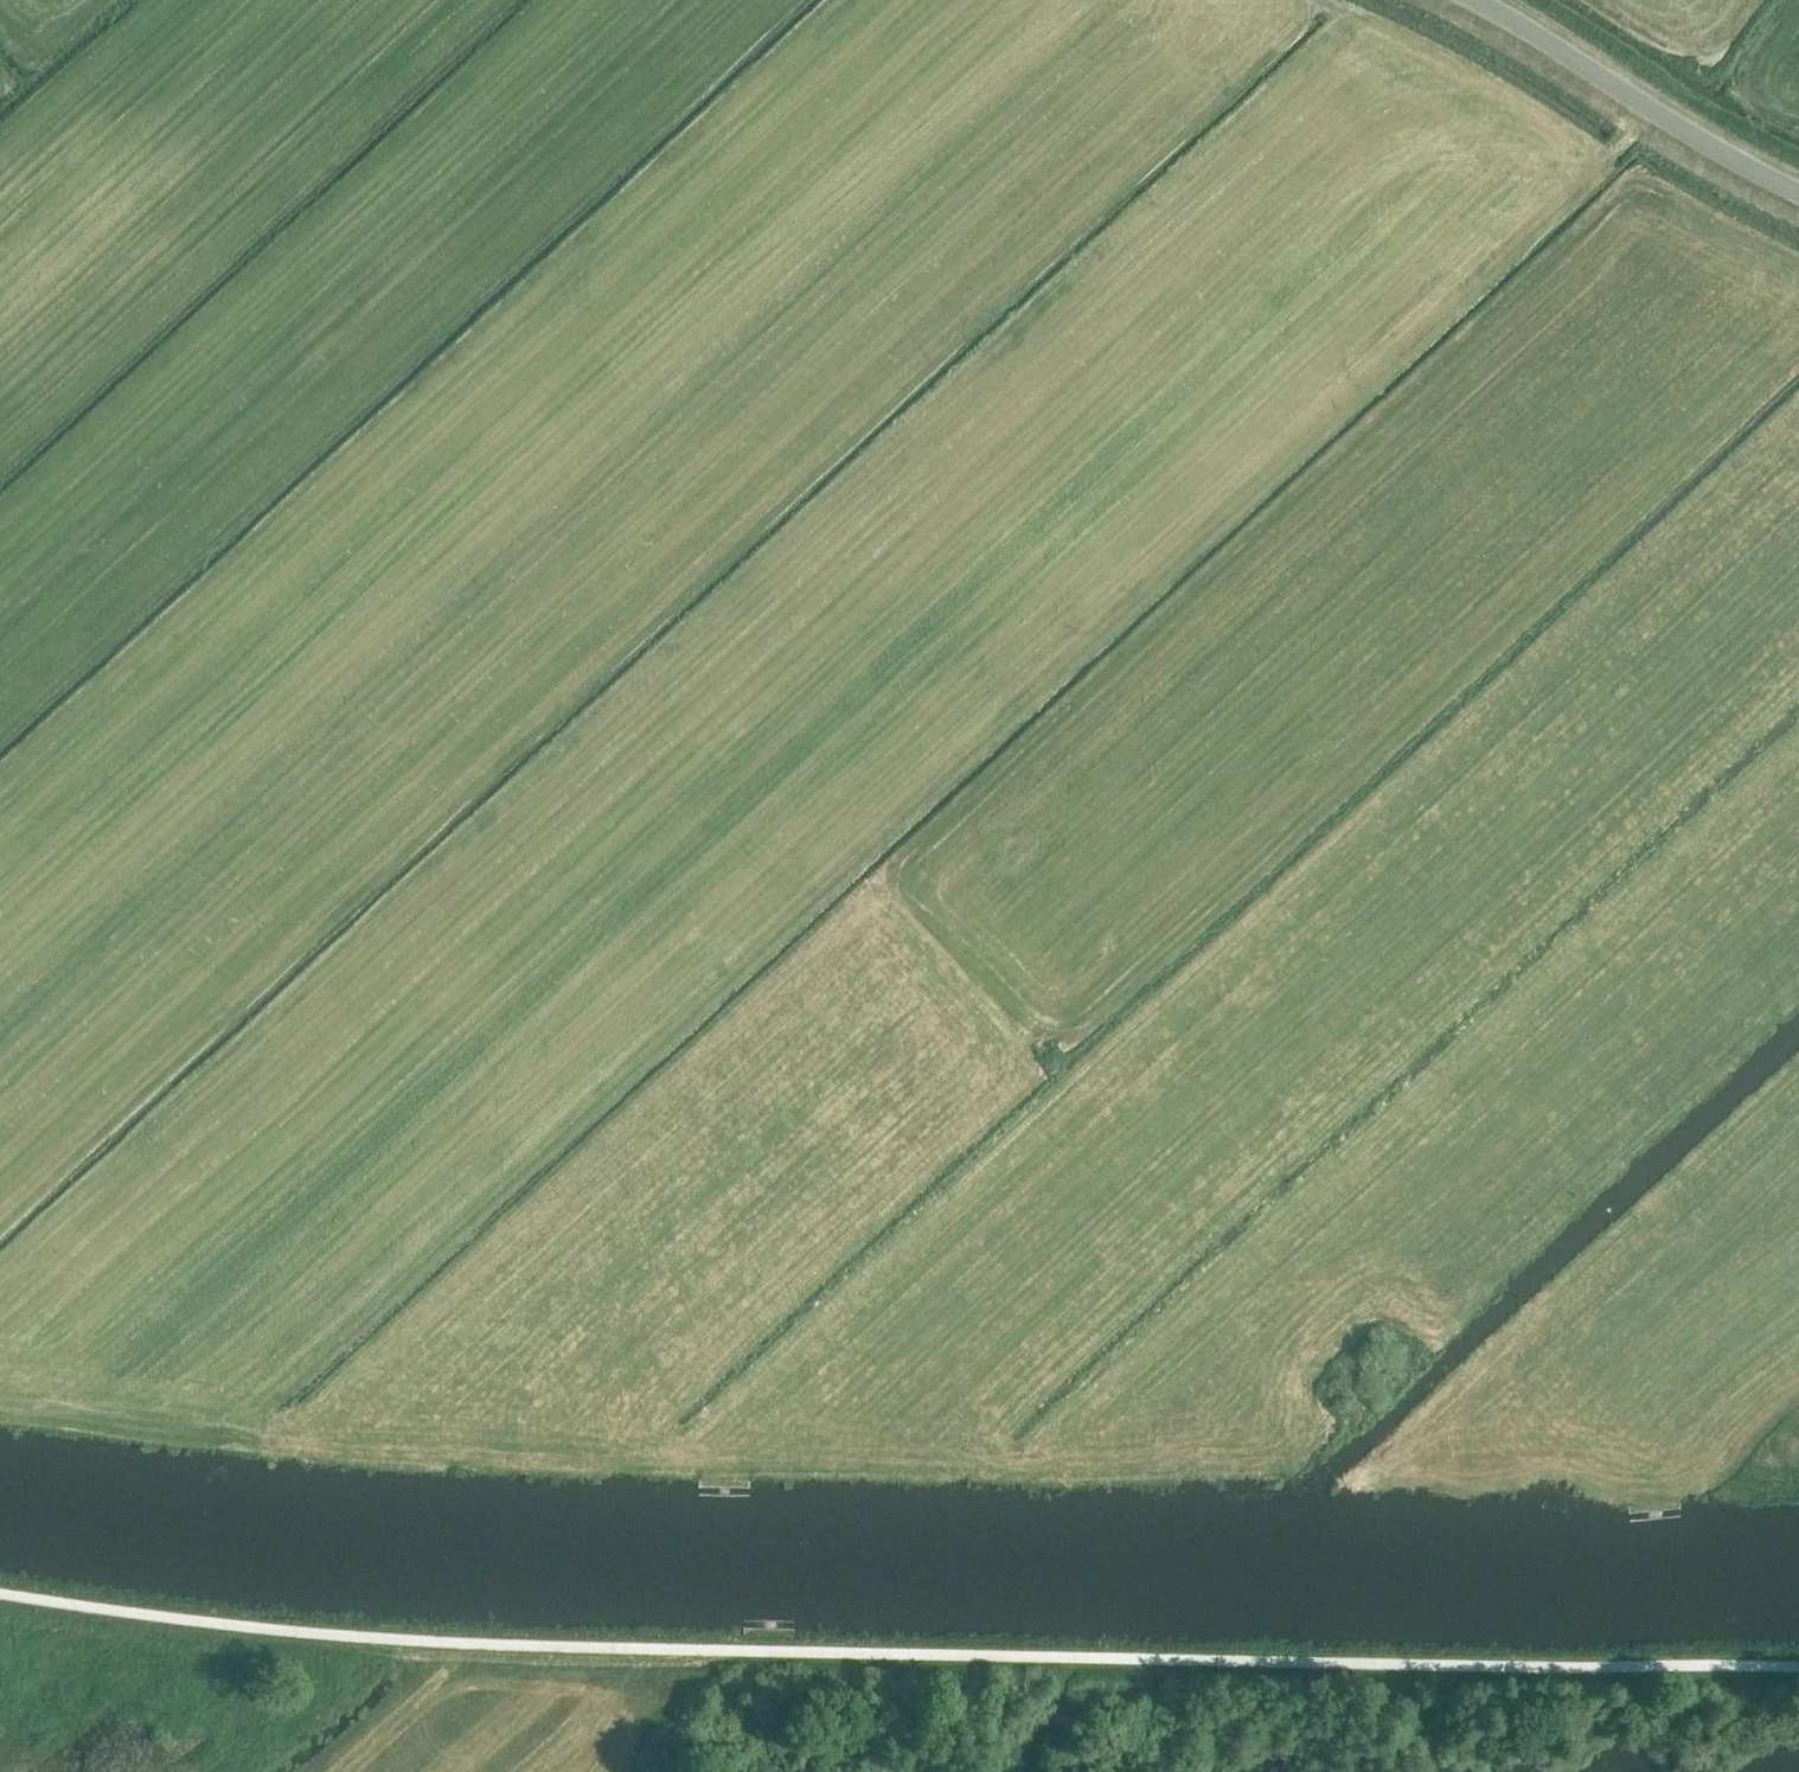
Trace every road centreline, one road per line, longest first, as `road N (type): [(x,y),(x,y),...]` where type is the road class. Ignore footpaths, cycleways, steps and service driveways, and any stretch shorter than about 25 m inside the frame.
road 1 (track): [(1798,1678),(477,1653),(225,1633),(0,1601)]
road 2 (tertiary): [(1798,191),(1659,116),(1473,0)]
road 3 (track): [(1020,1771),(1064,1694),(1068,1658)]

